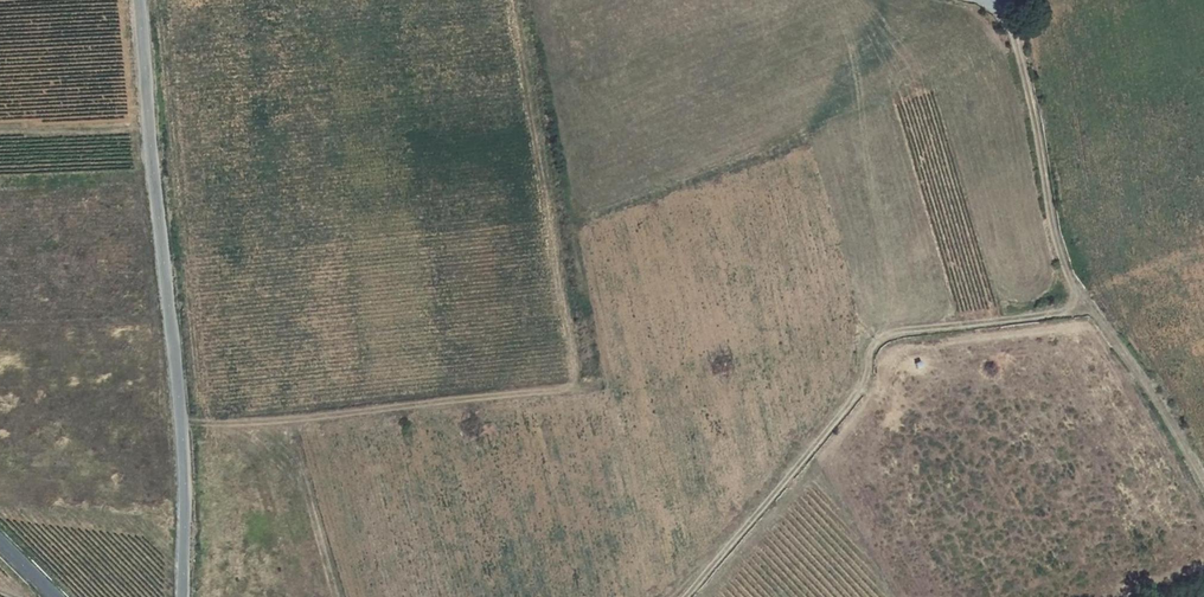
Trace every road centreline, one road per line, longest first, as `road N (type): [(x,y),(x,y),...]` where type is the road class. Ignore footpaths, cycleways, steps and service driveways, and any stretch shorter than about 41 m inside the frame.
road 1 (tertiary): [(139,0),(184,480),(181,596)]
road 2 (track): [(1080,296),(1051,313),(882,339),(865,356),(849,401),(688,596)]
road 3 (track): [(1080,296),(1057,241),(1029,74),(995,3)]
road 4 (track): [(1203,476),(1080,296)]

